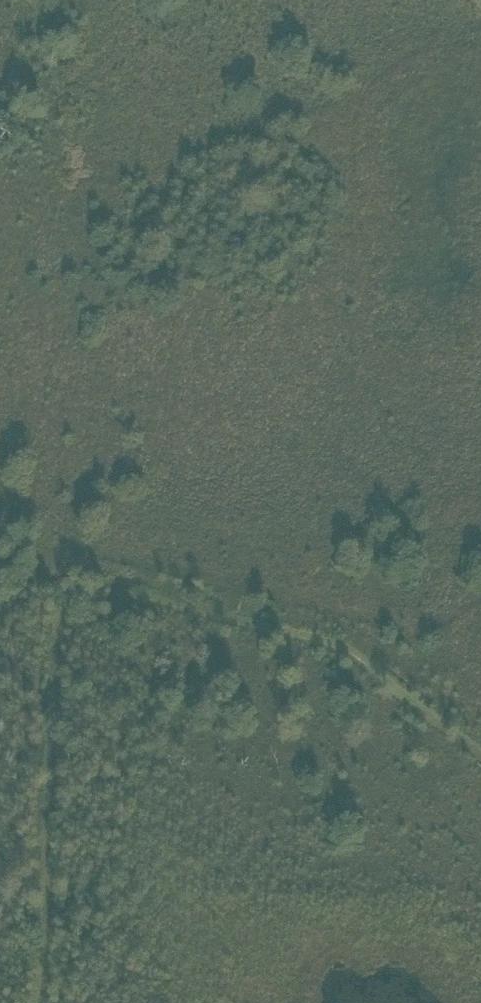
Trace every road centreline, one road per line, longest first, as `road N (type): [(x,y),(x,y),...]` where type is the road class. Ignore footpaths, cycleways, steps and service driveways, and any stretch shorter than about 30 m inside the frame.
road 1 (track): [(480,755),(423,721),(353,654),(103,587),(69,592),(54,625),(28,1002)]

